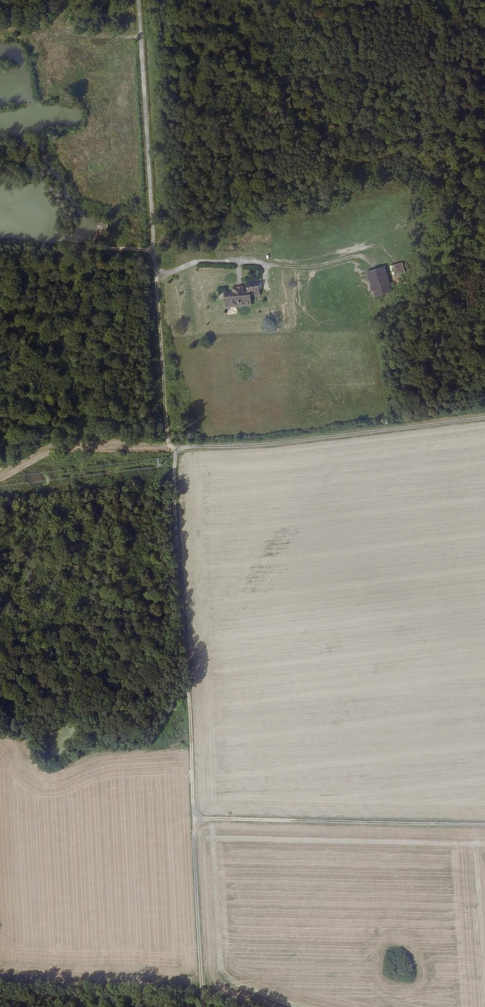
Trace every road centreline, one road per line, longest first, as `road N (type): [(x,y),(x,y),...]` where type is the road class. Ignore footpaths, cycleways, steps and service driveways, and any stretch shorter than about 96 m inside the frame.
road 1 (track): [(0,477),(60,444),(248,448),(484,418)]
road 2 (unclassified): [(137,0),(156,271),(196,262),(268,266)]
road 3 (track): [(177,448),(192,819)]
road 4 (track): [(484,824),(192,819)]
road 5 (track): [(192,819),(204,1006)]

